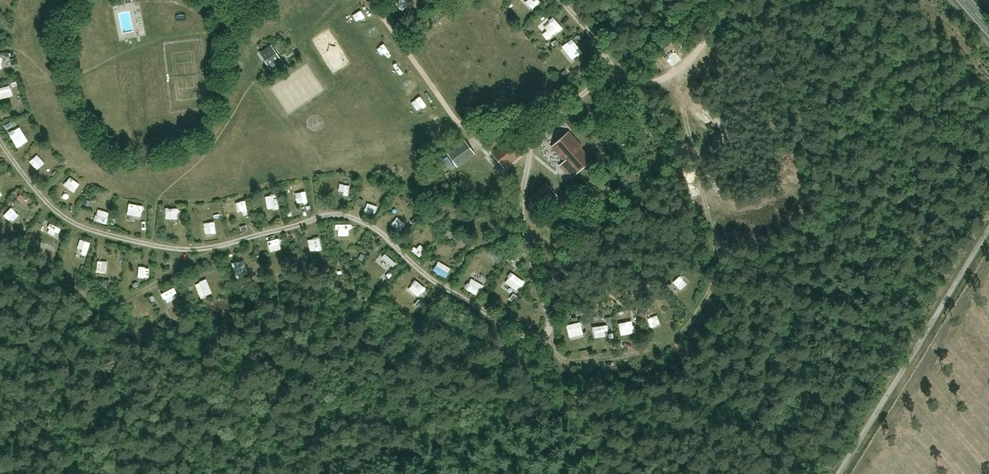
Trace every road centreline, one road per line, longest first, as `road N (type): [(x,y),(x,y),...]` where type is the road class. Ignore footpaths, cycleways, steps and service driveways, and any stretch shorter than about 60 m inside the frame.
road 1 (track): [(0,139),(52,208),(97,235),(163,248),(240,242),(332,216),(370,224),(444,291),(566,362),(638,353),(686,331),(707,301),(723,263),(701,176),(712,139)]
road 2 (track): [(590,473),(565,417),(521,189),(536,146),(615,76)]
road 3 (track): [(840,473),(988,229)]
road 4 (track): [(738,0),(647,80),(615,76),(560,0)]

